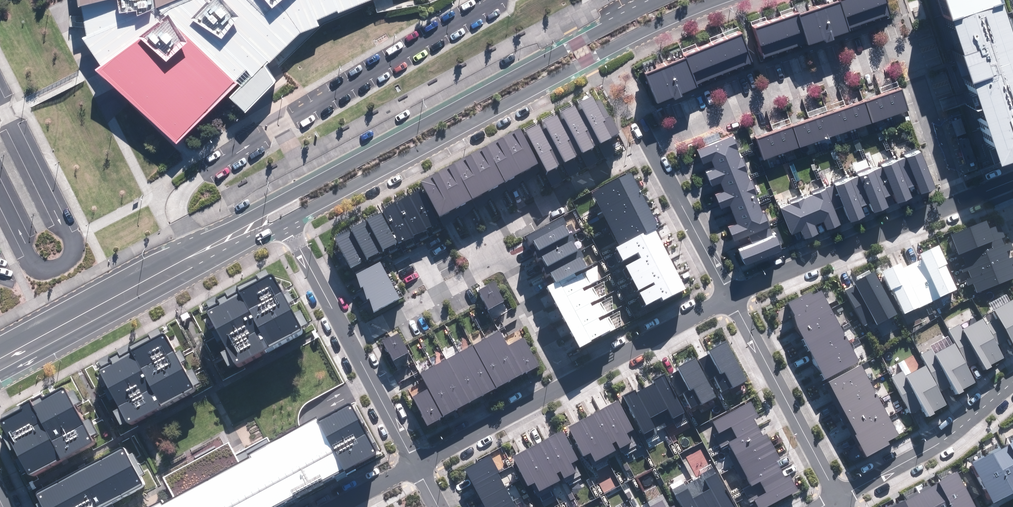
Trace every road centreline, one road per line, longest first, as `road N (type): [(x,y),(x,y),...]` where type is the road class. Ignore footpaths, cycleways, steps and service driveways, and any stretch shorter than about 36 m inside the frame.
road 1 (secondary): [(0,353),(657,0)]
road 2 (secondary): [(719,0),(587,61),(287,222)]
road 3 (residential): [(647,147),(741,102),(907,43),(960,200)]
road 4 (secondary): [(287,222),(0,372)]
road 5 (residential): [(731,295),(960,200)]
road 6 (residential): [(839,496),(731,295)]
road 7 (residential): [(839,496),(949,435),(1012,379)]
road 8 (residential): [(651,153),(626,158),(481,237)]
road 9 (residential): [(568,379),(731,295)]
road 10 (residential): [(415,460),(568,379)]
road 11 (residential): [(494,263),(350,340)]
road 12 (residential): [(731,295),(651,153)]
road 13 (residential): [(568,379),(510,265),(494,263)]
road 14 (residential): [(350,340),(415,460)]
road 15 (residential): [(287,222),(350,340)]

